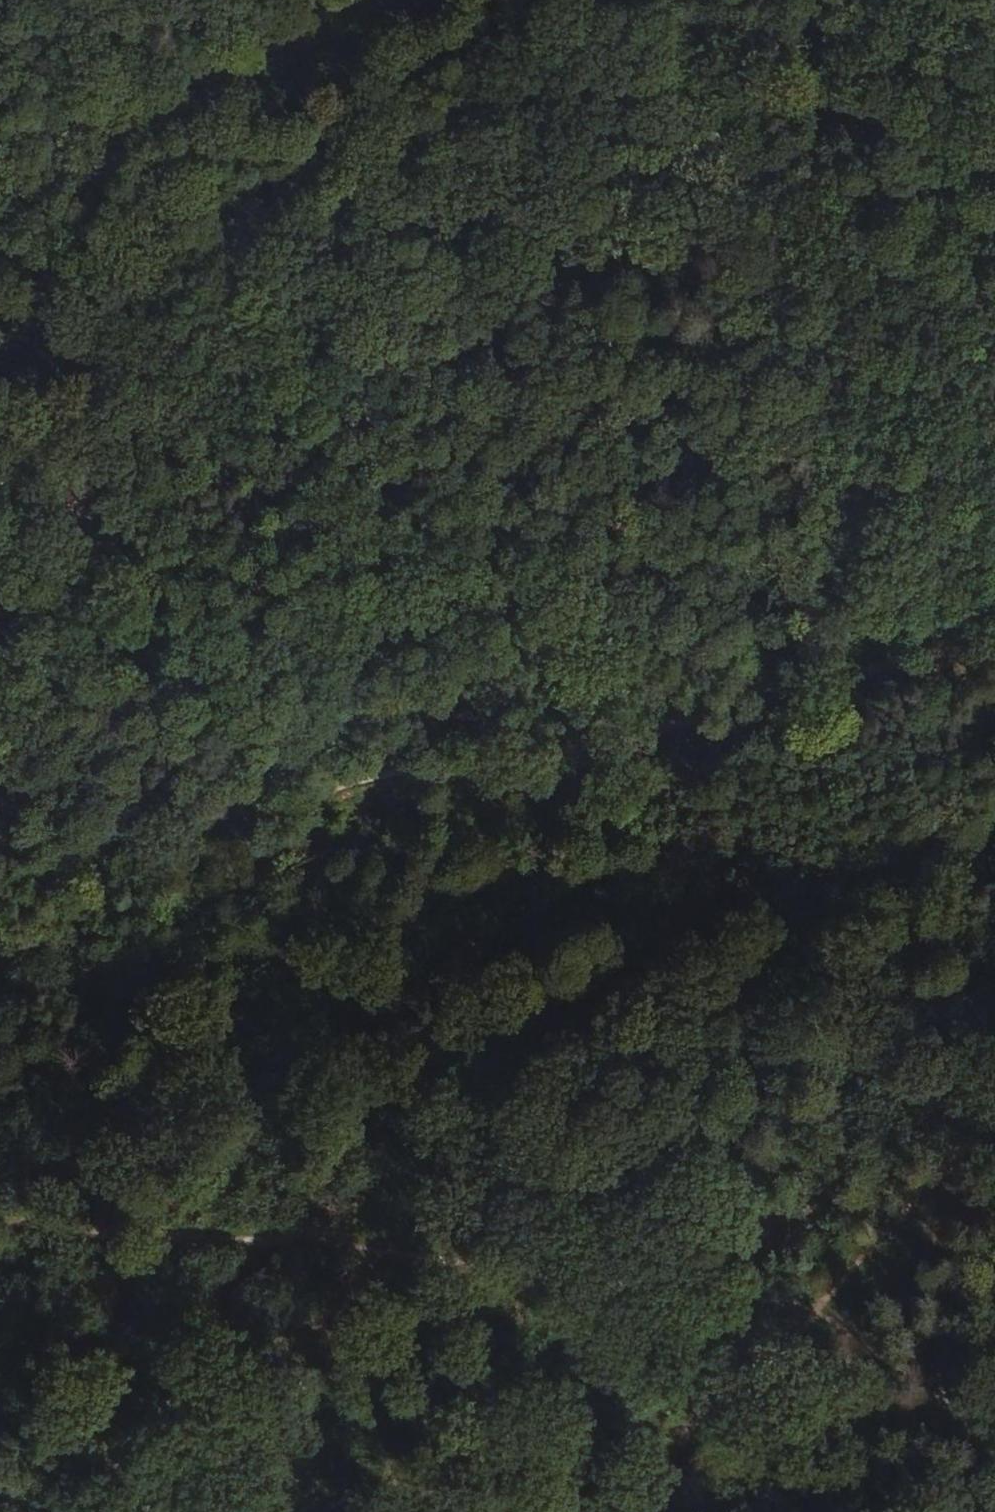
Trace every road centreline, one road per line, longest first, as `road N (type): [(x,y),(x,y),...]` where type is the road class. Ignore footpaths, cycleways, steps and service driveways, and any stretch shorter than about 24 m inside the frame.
road 1 (track): [(994,643),(898,661),(689,724),(350,776),(256,812),(0,840)]
road 2 (track): [(0,1228),(314,1241),(517,1269)]
road 3 (track): [(339,0),(190,102),(0,210)]
road 4 (track): [(610,1511),(676,1422),(681,1392),(659,1329),(638,1306),(517,1269)]

